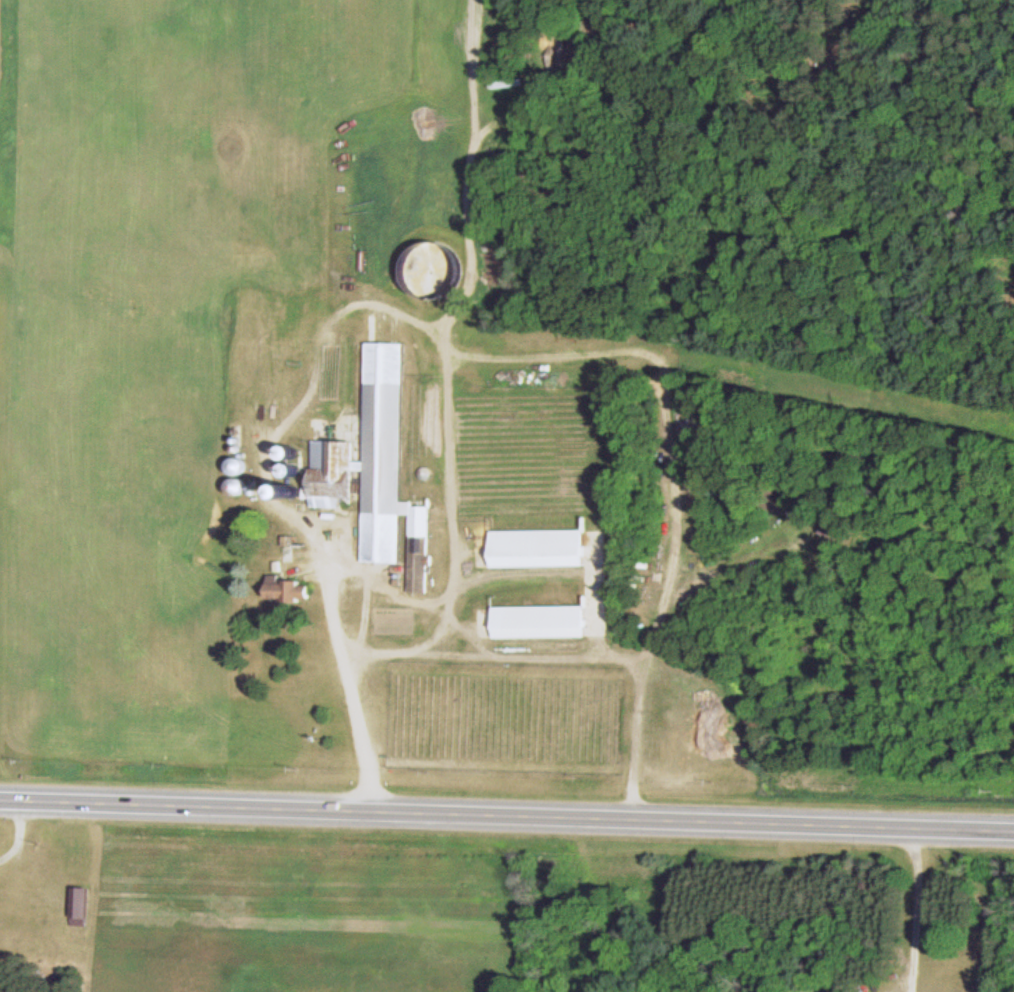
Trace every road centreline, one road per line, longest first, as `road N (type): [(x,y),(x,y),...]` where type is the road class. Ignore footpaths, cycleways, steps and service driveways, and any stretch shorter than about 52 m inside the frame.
road 1 (primary): [(1013,832),(0,802)]

